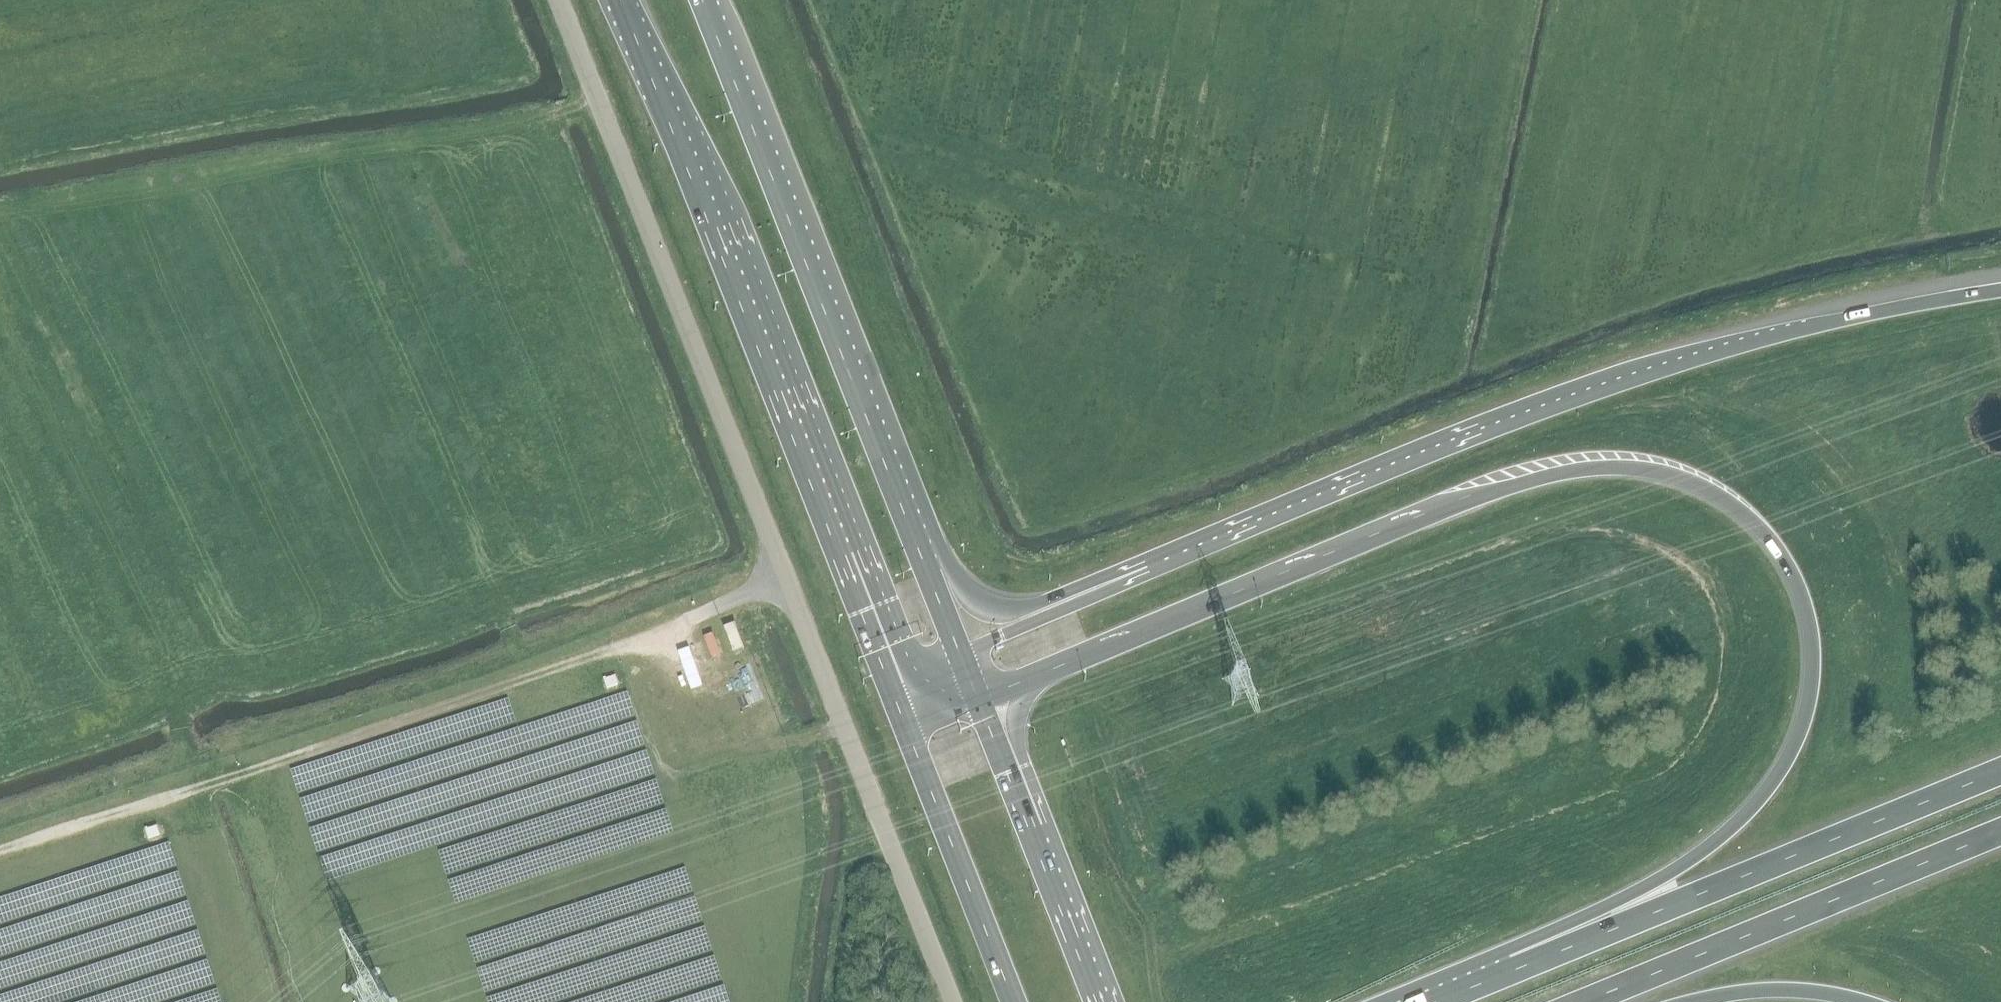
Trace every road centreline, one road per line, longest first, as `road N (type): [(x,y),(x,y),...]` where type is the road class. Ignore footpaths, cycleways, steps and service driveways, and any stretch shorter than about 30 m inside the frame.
road 1 (trunk): [(977,699),(1422,515),(1546,477),(1655,472),(1733,505),(1784,560),(1809,628),(1809,700),(1777,775),(1727,833),(1679,866),(1509,948),(1439,1001)]
road 2 (unclassified): [(953,1001),(557,0)]
road 3 (trunk): [(2000,290),(1646,370),(1158,562)]
road 4 (primary): [(620,0),(898,708)]
road 5 (trunk): [(2000,772),(1439,1001)]
road 6 (primary): [(916,543),(703,0)]
road 7 (trunk): [(1583,1001),(2000,831)]
road 8 (primary): [(1096,1001),(977,699)]
road 9 (primary): [(898,708),(1013,1001)]
road 10 (trunk): [(1158,562),(999,611),(970,598),(946,558),(916,543)]
road 11 (trunk): [(1158,562),(1124,585),(959,654)]
road 12 (trunk): [(1691,1001),(1783,990),(1864,1001)]

